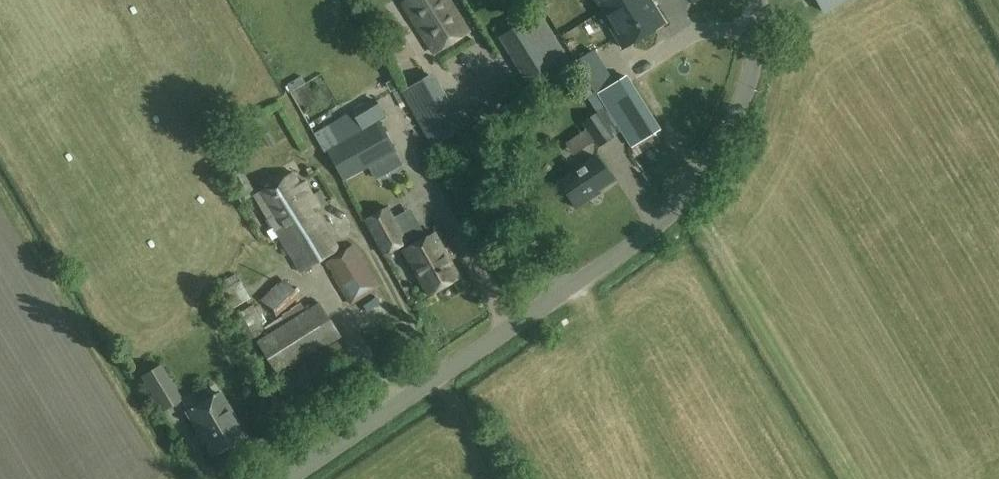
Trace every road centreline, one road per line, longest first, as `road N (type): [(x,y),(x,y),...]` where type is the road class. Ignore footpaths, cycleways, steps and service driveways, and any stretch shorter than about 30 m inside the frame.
road 1 (unclassified): [(279,478),(672,213),(735,122),(757,36),(757,0)]
road 2 (track): [(499,478),(436,374)]

